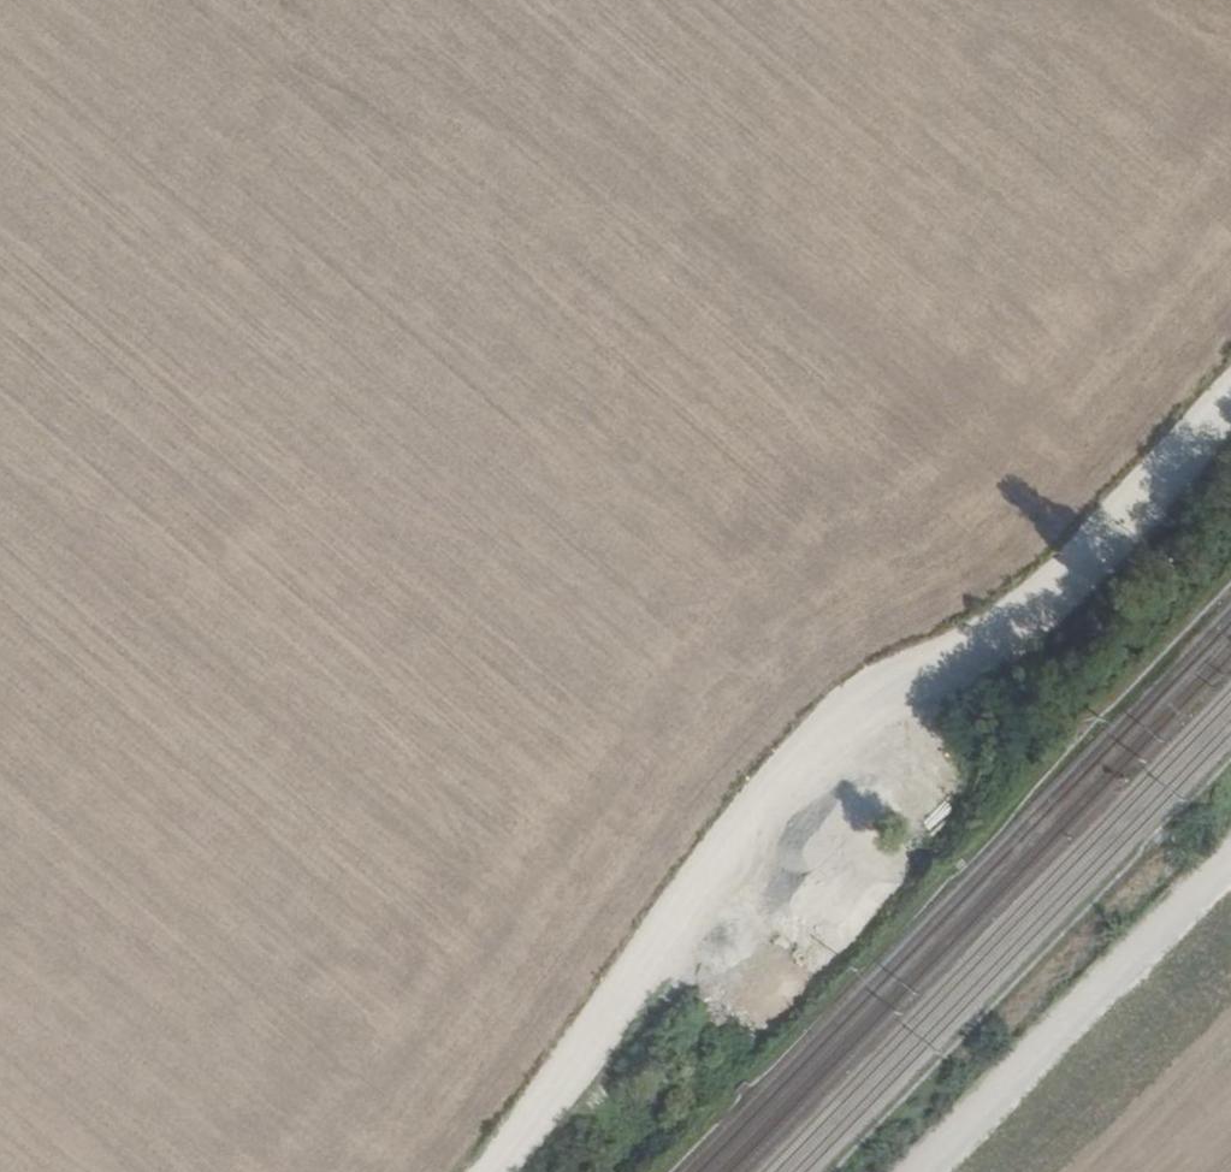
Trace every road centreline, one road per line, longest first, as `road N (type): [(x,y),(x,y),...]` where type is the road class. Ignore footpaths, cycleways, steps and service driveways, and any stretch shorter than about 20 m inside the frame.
road 1 (unclassified): [(1230,403),(1158,486),(1036,601),(855,707),(807,750),(766,794),(616,1008),(487,1171)]
road 2 (track): [(917,1171),(1230,856)]

